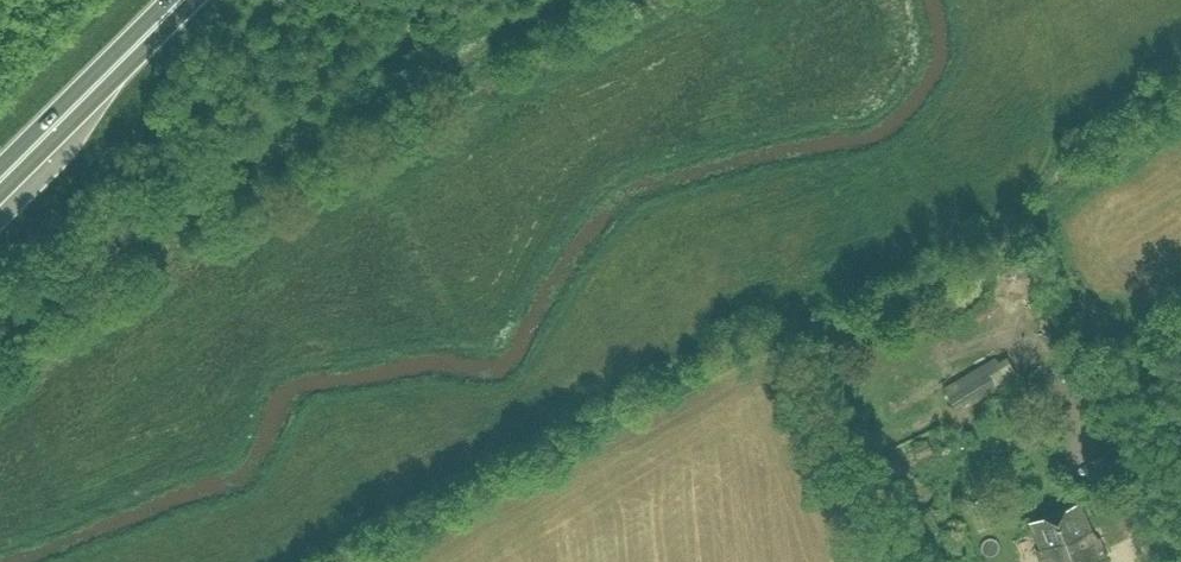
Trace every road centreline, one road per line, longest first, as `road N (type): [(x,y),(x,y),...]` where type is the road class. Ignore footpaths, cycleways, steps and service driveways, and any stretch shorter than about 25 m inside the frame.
road 1 (track): [(1033,215),(1155,561)]
road 2 (trunk): [(0,179),(181,0)]

